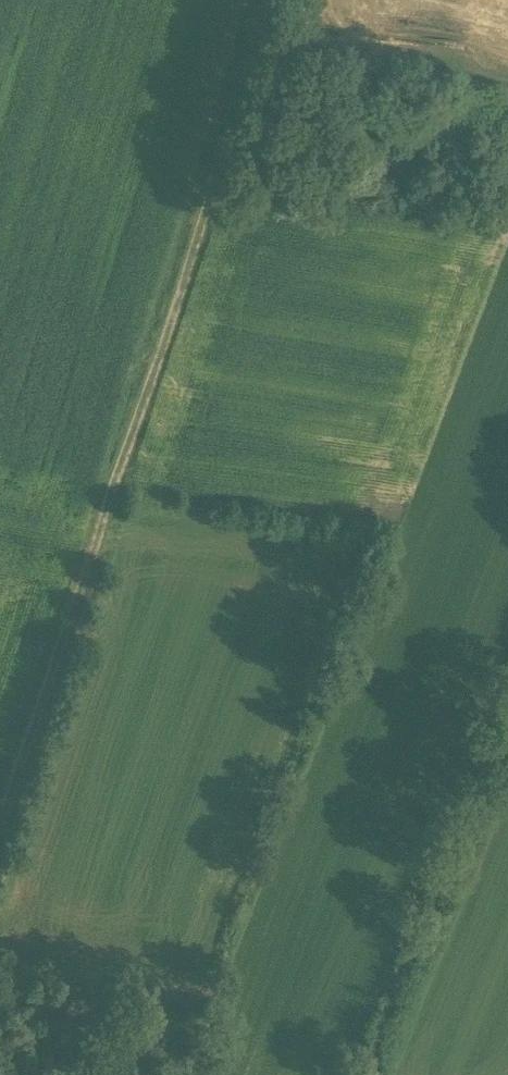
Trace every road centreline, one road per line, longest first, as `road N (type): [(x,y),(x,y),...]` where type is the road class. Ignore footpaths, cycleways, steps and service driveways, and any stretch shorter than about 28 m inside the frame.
road 1 (track): [(271,0),(0,828)]

